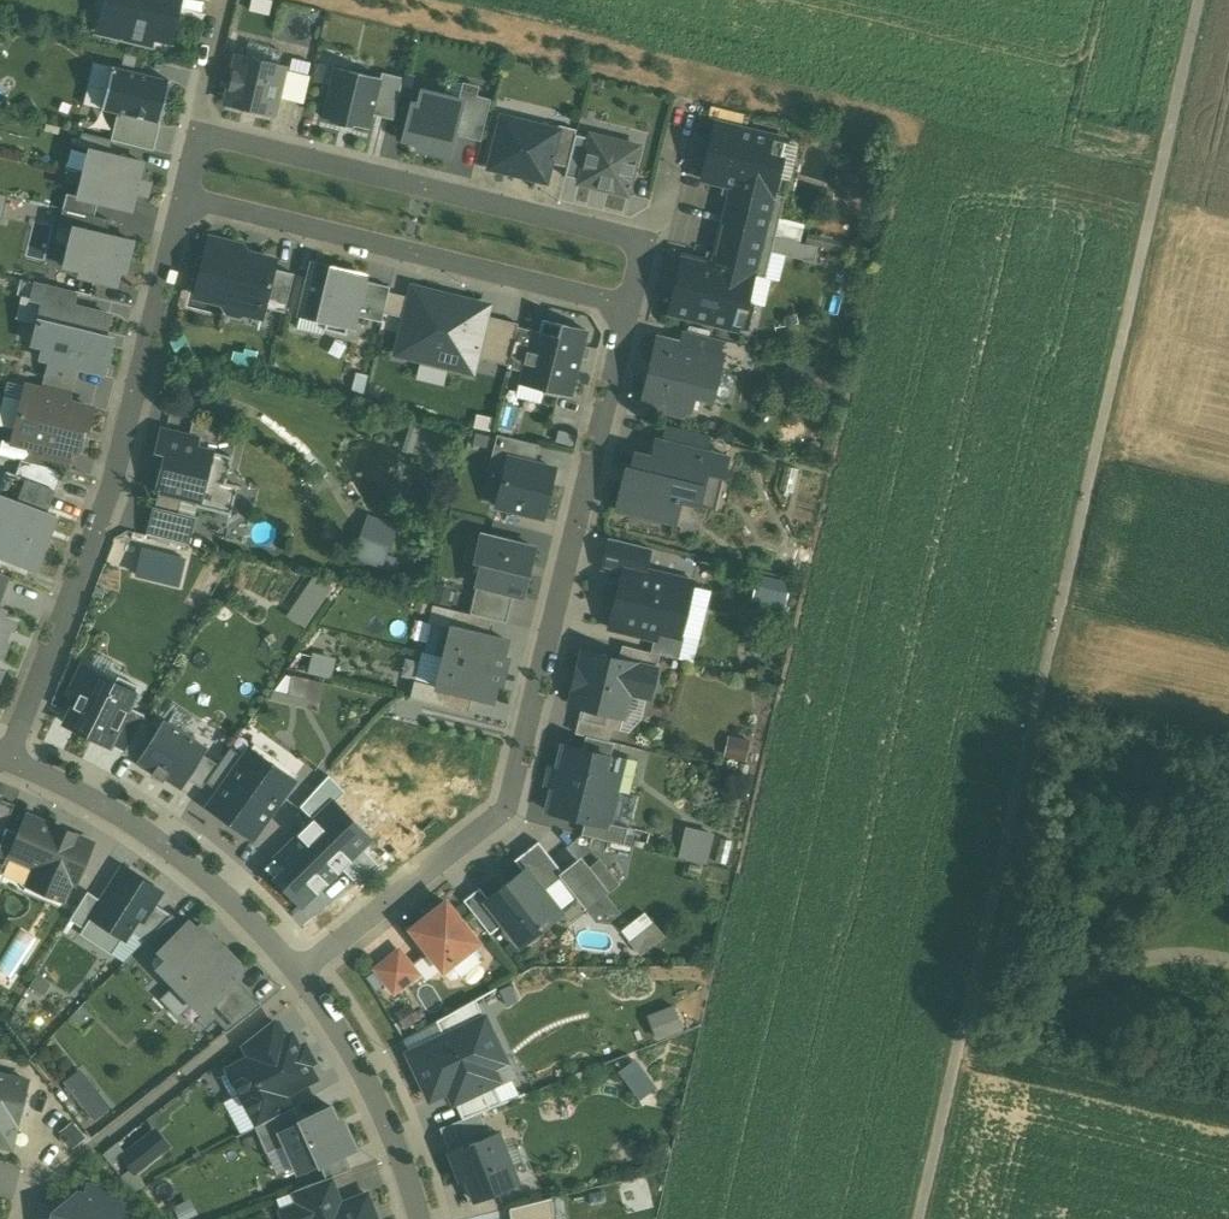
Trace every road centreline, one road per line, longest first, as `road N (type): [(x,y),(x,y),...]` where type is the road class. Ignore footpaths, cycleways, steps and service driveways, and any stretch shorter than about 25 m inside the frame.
road 1 (track): [(1200,0),(964,1025)]
road 2 (residential): [(302,971),(493,823),(516,782),(636,309)]
road 3 (residential): [(636,309),(649,246),(201,136),(185,200)]
road 4 (residential): [(185,200),(109,483),(19,757)]
road 5 (residential): [(185,200),(636,309)]
road 6 (residential): [(19,757),(167,839),(302,971)]
road 7 (track): [(964,1025),(987,1024),(1121,965),(1177,955),(1228,963)]
road 8 (residential): [(302,971),(349,1042),(389,1125),(419,1218)]
road 9 (track): [(919,1218),(964,1025)]

